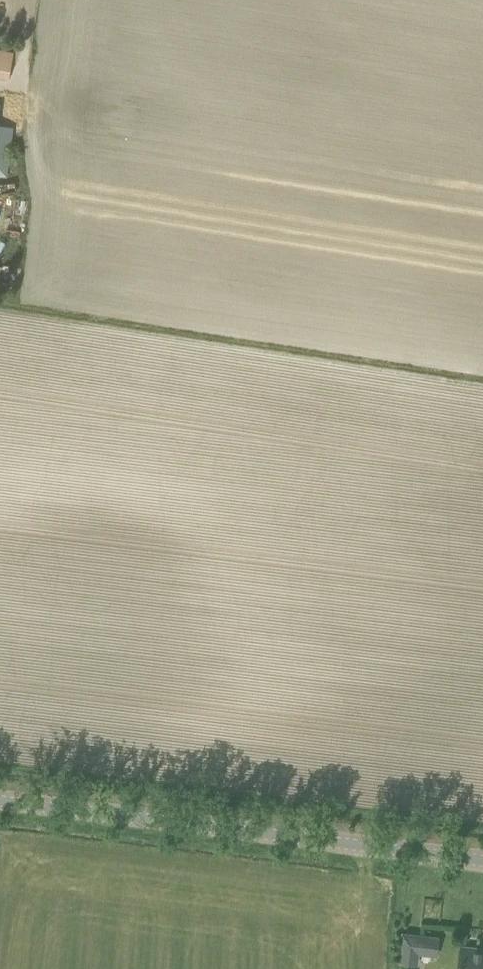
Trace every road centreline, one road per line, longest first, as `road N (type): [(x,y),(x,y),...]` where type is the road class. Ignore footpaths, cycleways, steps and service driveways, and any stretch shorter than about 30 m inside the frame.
road 1 (unclassified): [(482,862),(0,802)]

